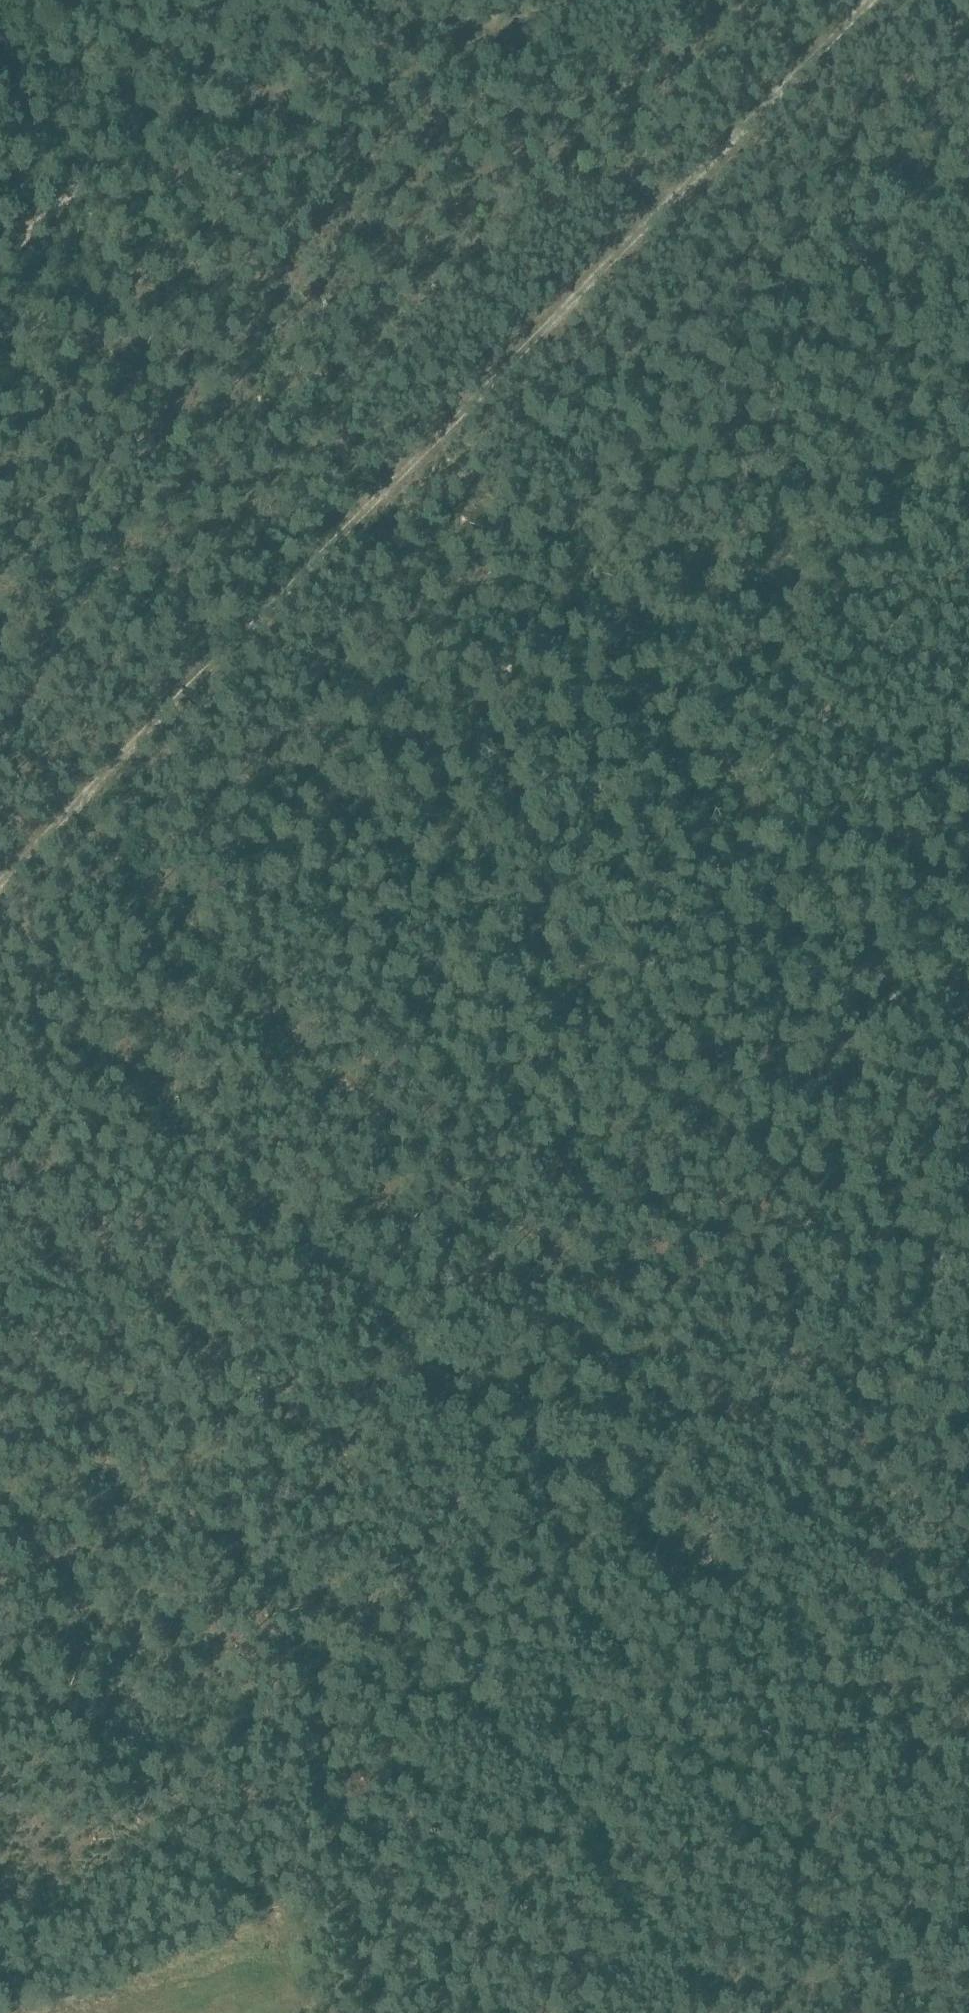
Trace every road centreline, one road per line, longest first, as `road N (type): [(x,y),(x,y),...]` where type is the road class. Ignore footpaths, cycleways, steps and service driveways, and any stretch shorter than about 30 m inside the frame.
road 1 (track): [(0,882),(863,0)]

